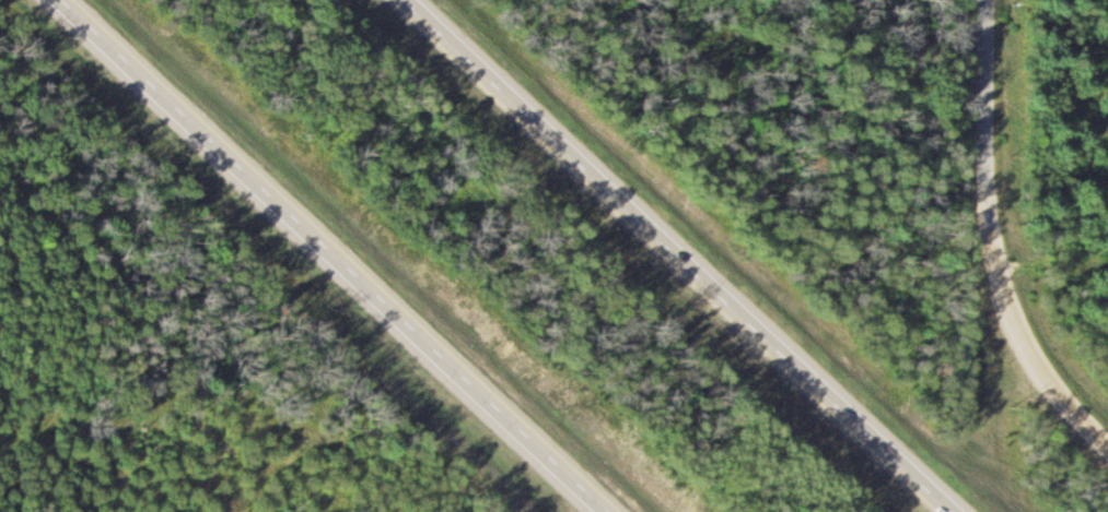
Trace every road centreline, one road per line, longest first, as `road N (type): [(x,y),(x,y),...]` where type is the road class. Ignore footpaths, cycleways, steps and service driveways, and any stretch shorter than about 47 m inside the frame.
road 1 (motorway): [(69,0),(615,511)]
road 2 (motorway): [(958,511),(413,0)]
road 3 (residential): [(995,285),(987,215),(987,0)]
road 4 (residential): [(1101,440),(1051,390),(995,285)]

